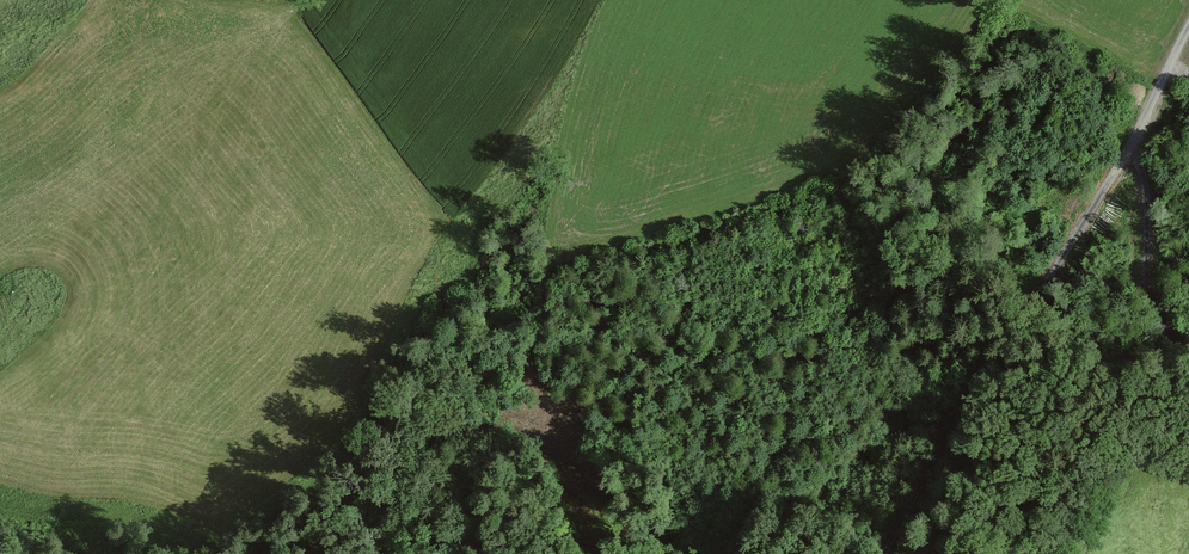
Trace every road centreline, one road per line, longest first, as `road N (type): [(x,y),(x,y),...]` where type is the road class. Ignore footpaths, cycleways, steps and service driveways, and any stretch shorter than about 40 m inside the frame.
road 1 (unclassified): [(881,553),(974,390),(1131,148)]
road 2 (track): [(660,553),(624,508),(493,418),(446,302),(443,277)]
road 3 (unclassified): [(1188,358),(1150,303),(1146,184),(1131,148)]
road 4 (track): [(293,16),(421,189)]
road 5 (track): [(974,390),(1014,425),(1076,528)]
road 6 (unclassified): [(1131,148),(1188,26)]

